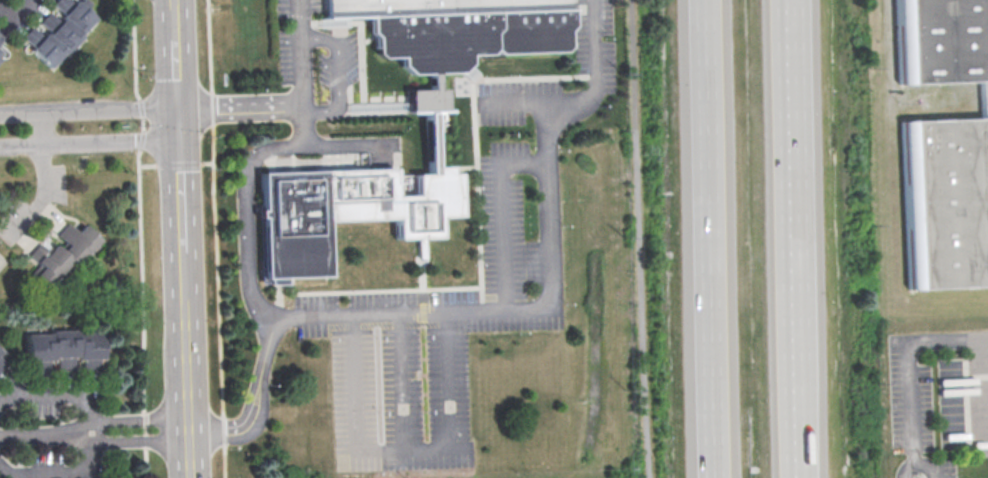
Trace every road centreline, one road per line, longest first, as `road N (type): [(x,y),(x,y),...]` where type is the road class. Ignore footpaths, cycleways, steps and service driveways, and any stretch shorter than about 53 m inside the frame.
road 1 (motorway): [(706,0),(715,477)]
road 2 (motorway): [(797,321),(791,0)]
road 3 (tertiary): [(176,252),(185,477)]
road 4 (residential): [(0,145),(172,139),(212,107)]
road 5 (residential): [(212,107),(0,115)]
road 6 (motorway): [(800,477),(797,321)]
road 7 (residential): [(69,432),(91,446),(184,442),(212,429)]
road 8 (residential): [(212,429),(183,417),(90,421),(69,432)]
road 9 (tertiary): [(172,123),(176,252)]

